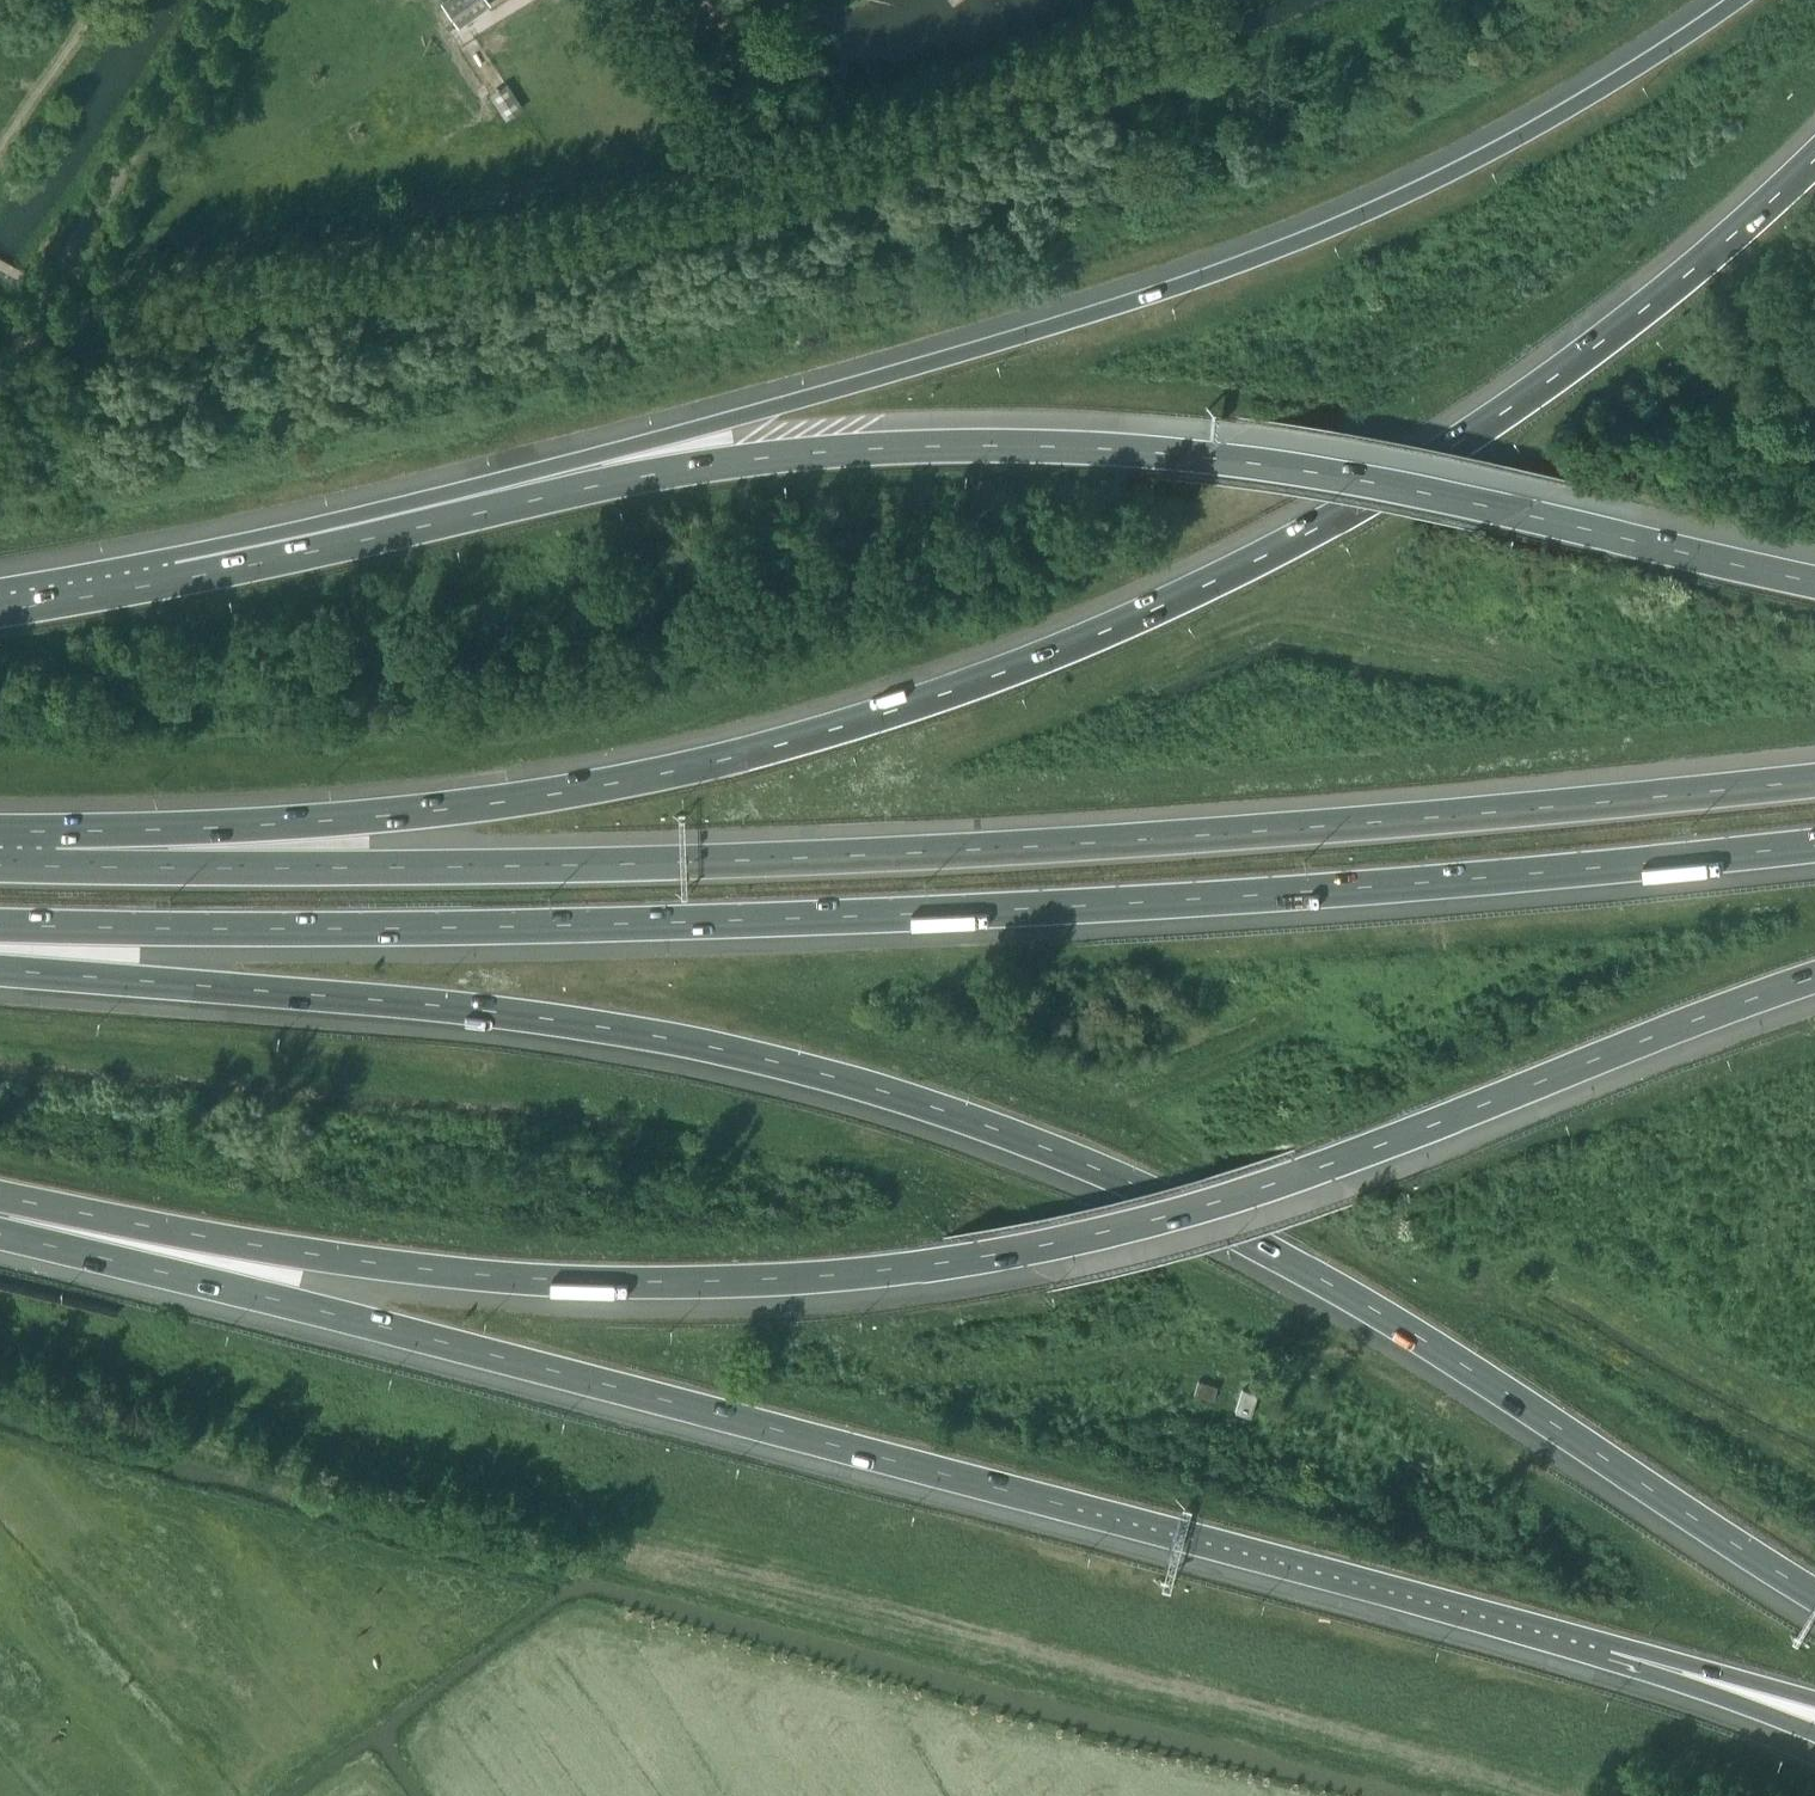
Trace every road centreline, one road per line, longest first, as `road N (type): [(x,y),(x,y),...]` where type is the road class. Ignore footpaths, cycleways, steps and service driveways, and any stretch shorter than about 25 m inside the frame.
road 1 (motorway): [(0,969),(522,1022),(785,1069),(922,1108),(1257,1257),(1453,1372),(1814,1605)]
road 2 (motorway): [(1814,154),(1632,315),(1484,422),(1213,578),(965,684),(691,765),(534,796),(54,857)]
road 3 (motorway): [(0,1195),(304,1252),(475,1273),(706,1281),(833,1275),(992,1254),(1203,1204),(1814,977)]
road 4 (motorway): [(0,924),(484,928),(1033,910),(1814,847)]
road 5 (motorway): [(1814,781),(1038,847),(369,867),(54,857)]
road 6 (motorway): [(1742,0),(1515,147),(1239,267),(480,487),(329,521),(170,581)]
road 7 (motorway): [(1814,582),(1376,484),(1198,456),(998,445),(871,448),(647,475),(170,581)]
road 8 (motorway): [(0,1233),(379,1325),(1604,1651)]
road 9 (motorway): [(1604,1651),(1814,1735)]
road 10 (motorway): [(1604,1651),(1814,1706)]
road 11 (motorway): [(170,581),(0,611)]

